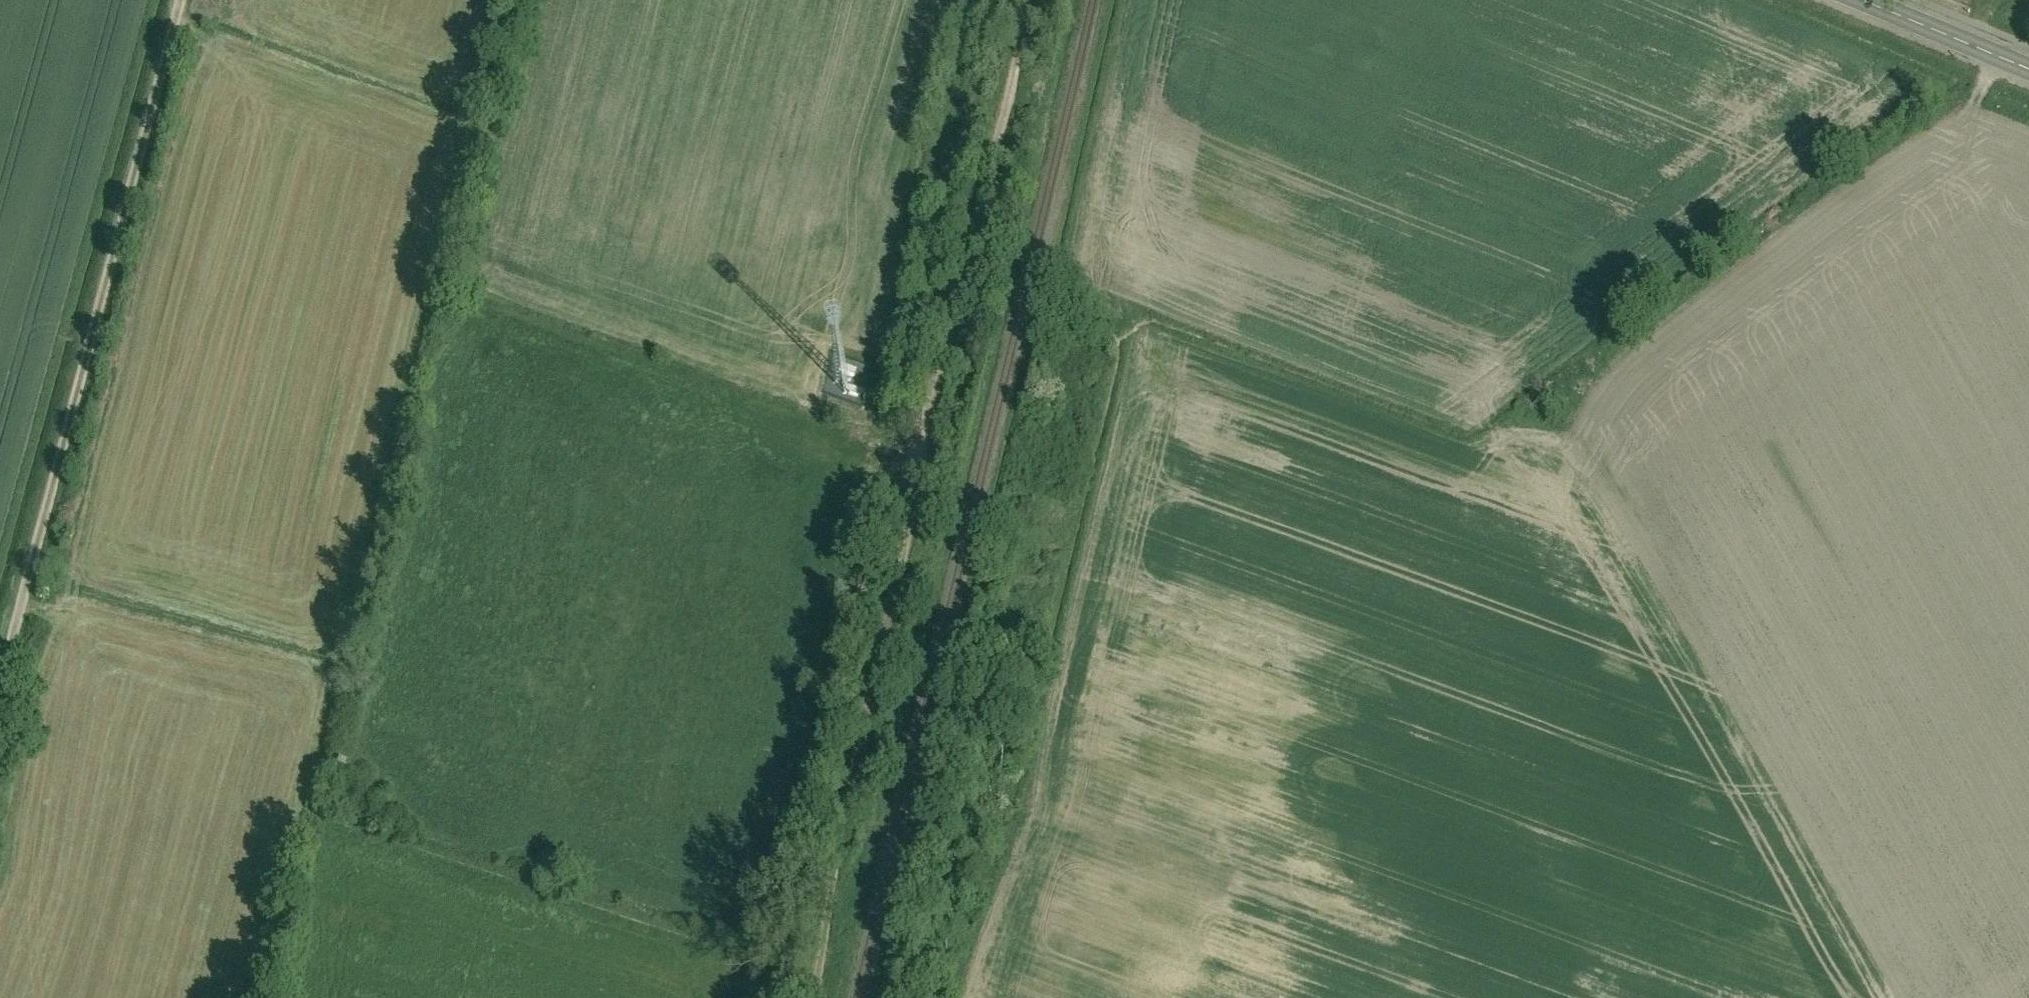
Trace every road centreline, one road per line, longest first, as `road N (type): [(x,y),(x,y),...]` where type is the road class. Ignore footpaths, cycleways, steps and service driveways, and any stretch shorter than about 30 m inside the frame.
road 1 (track): [(1031,0),(934,371),(818,997)]
road 2 (unclassified): [(0,686),(181,0)]
road 3 (secondary): [(1857,0),(2028,71)]

